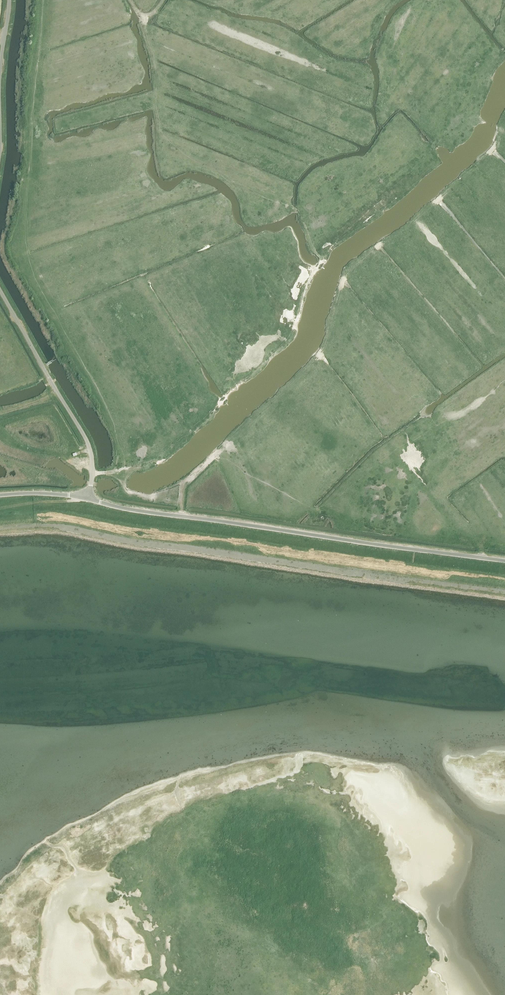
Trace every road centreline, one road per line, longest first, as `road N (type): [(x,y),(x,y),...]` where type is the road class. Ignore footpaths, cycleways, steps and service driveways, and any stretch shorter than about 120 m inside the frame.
road 1 (track): [(0,516),(81,515),(504,579)]
road 2 (unclassified): [(504,561),(88,499)]
road 3 (unclassified): [(88,499),(86,441),(0,291)]

